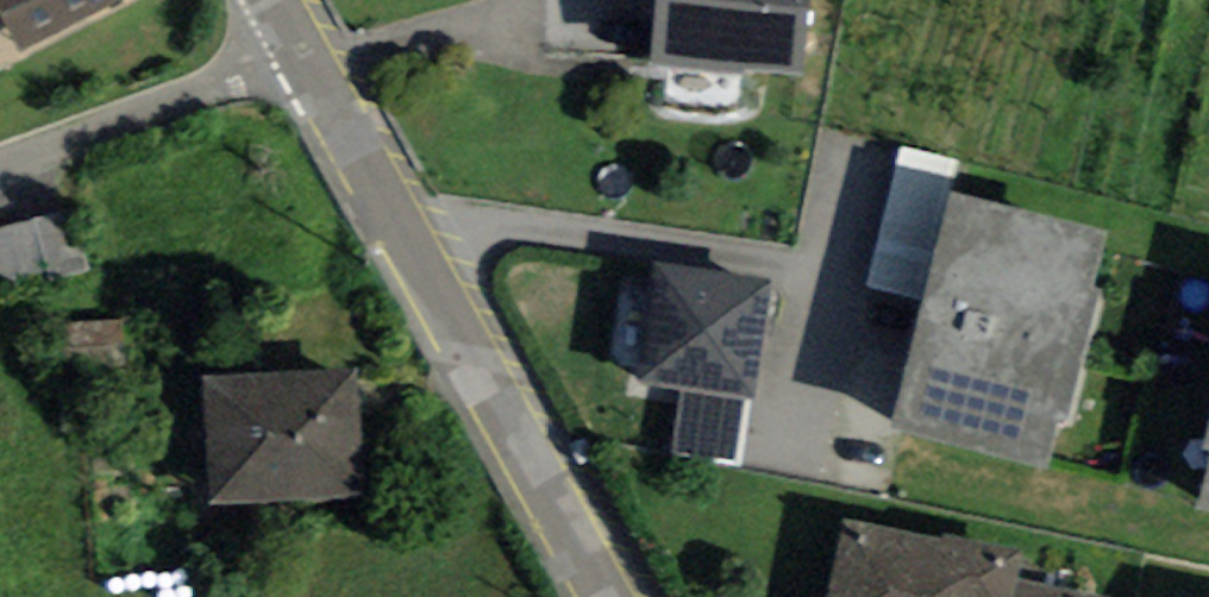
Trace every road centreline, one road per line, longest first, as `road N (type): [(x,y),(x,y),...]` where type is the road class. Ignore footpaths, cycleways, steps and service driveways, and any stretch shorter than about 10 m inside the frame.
road 1 (residential): [(615,596),(301,44)]
road 2 (residential): [(301,44),(0,154)]

